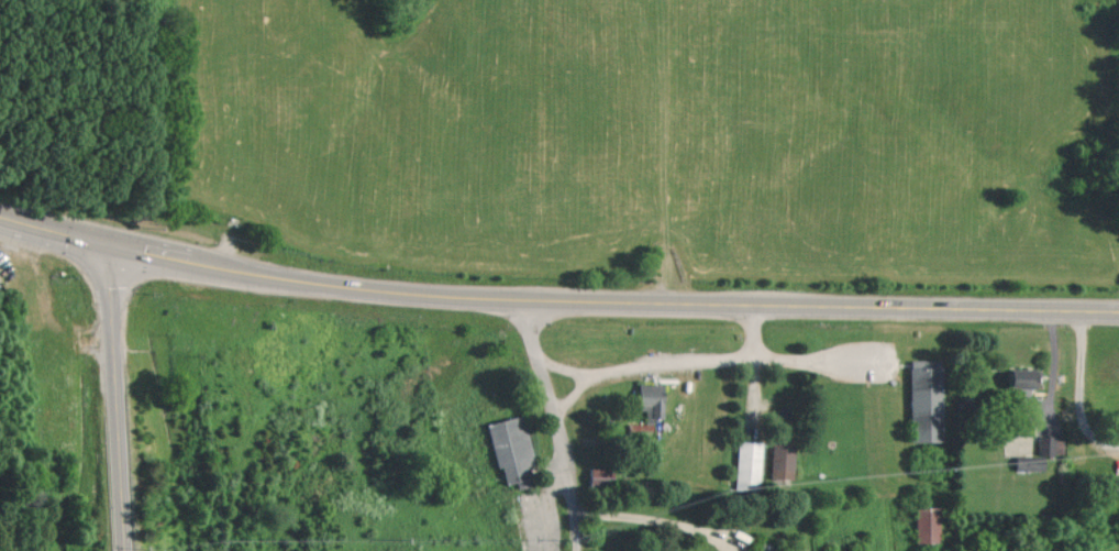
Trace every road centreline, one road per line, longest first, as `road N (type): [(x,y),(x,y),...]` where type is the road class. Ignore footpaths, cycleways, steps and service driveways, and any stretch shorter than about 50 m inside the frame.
road 1 (primary): [(1118,317),(353,291),(242,275),(0,217)]
road 2 (primary): [(115,247),(130,550)]

